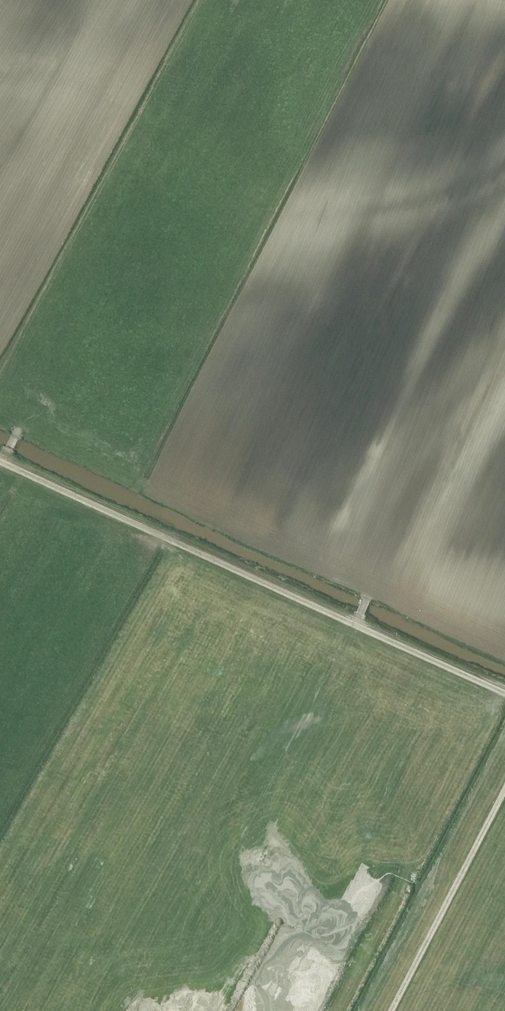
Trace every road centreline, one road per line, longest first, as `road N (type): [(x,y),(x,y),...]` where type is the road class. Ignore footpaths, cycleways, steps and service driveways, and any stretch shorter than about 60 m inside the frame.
road 1 (track): [(268,544),(504,80)]
road 2 (track): [(268,544),(370,591),(354,631),(504,709)]
road 3 (track): [(0,454),(21,428),(268,544)]
road 4 (track): [(504,789),(391,1010)]

